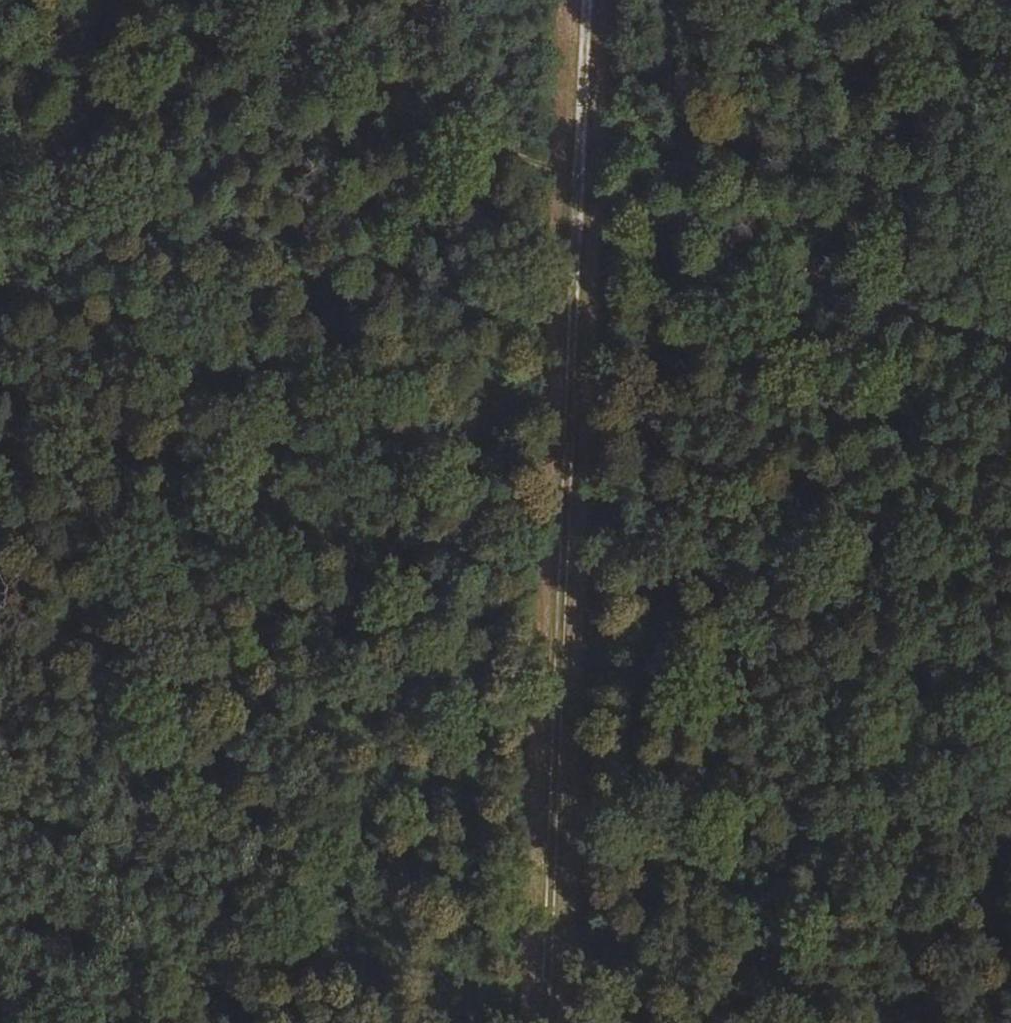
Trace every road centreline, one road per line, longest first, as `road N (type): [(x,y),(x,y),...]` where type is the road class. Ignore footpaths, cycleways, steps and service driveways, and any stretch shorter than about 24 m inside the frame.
road 1 (track): [(553,1022),(595,0)]

